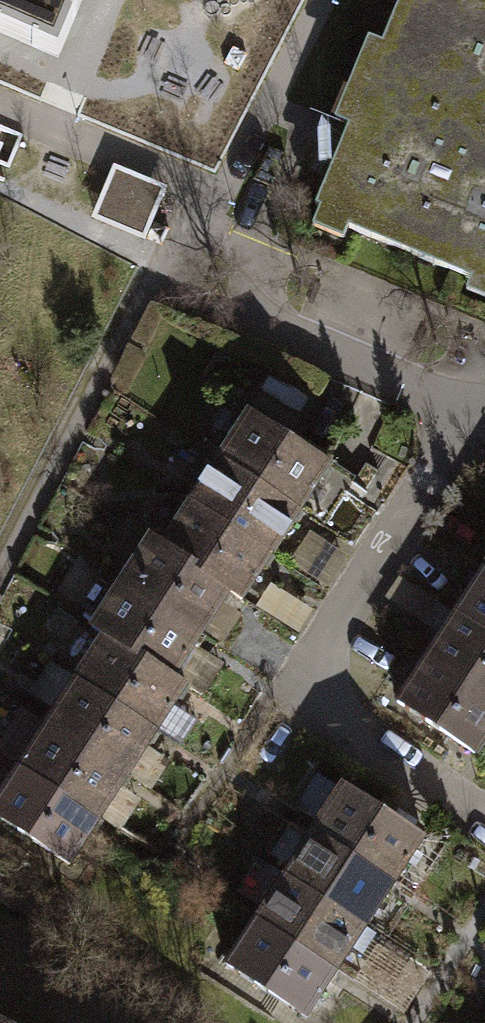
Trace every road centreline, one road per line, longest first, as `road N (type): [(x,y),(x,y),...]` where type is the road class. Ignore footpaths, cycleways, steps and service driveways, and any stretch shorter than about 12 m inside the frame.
road 1 (residential): [(484,816),(331,717),(317,656),(469,403)]
road 2 (residential): [(469,403),(155,276)]

